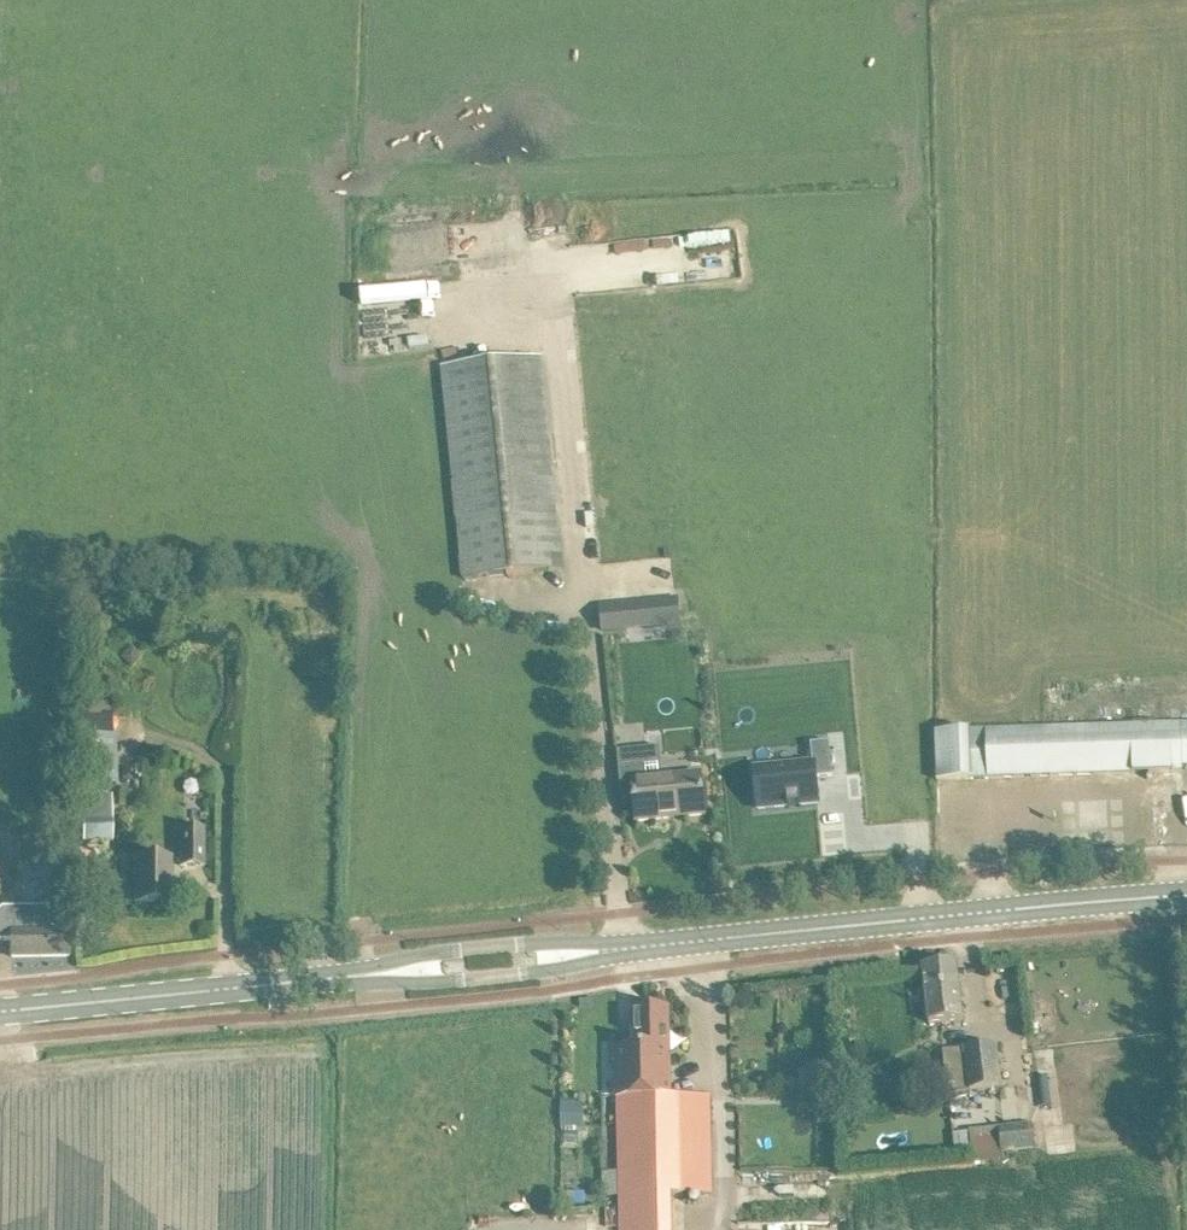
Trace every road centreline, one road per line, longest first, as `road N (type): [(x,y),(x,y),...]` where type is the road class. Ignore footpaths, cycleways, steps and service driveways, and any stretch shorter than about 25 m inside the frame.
road 1 (secondary): [(625,949),(1186,895)]
road 2 (secondary): [(0,1011),(369,973)]
road 3 (secondary): [(369,973),(447,980),(530,975),(625,949)]
road 4 (secondary): [(625,949),(530,943),(446,951),(369,973)]

